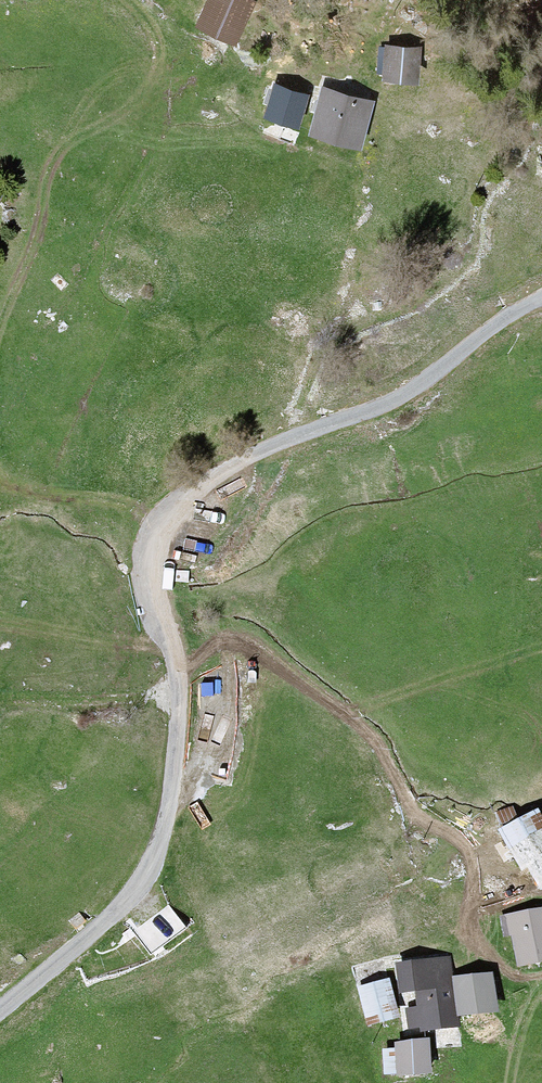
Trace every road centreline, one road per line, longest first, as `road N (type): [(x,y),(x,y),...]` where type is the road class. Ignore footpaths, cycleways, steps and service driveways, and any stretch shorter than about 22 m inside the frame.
road 1 (unclassified): [(541,315),(403,412),(269,455),(183,503),(158,549),(157,597),(182,678),(179,786),(162,887),(0,1023)]
road 2 (track): [(0,371),(52,217),(55,170),(90,124),(162,84),(160,42)]
road 3 (track): [(158,549),(128,524),(43,504),(0,454)]

